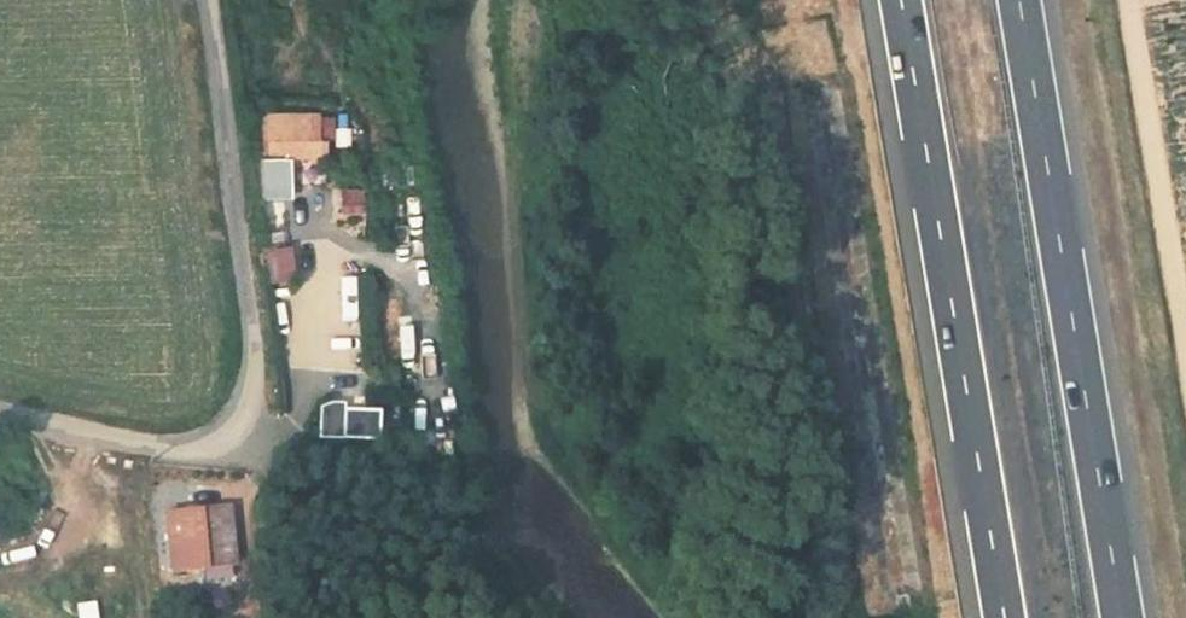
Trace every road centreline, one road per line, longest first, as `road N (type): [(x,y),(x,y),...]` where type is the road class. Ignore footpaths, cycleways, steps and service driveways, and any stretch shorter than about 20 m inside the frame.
road 1 (unclassified): [(207,0),(250,313),(254,368),(246,406),(229,426),(195,443),(153,446),(0,412)]
road 2 (track): [(715,0),(811,293),(821,617)]
road 3 (motorway): [(1124,617),(1021,0)]
road 4 (motorway): [(901,0),(1003,617)]
road 5 (track): [(1128,0),(1185,350)]

